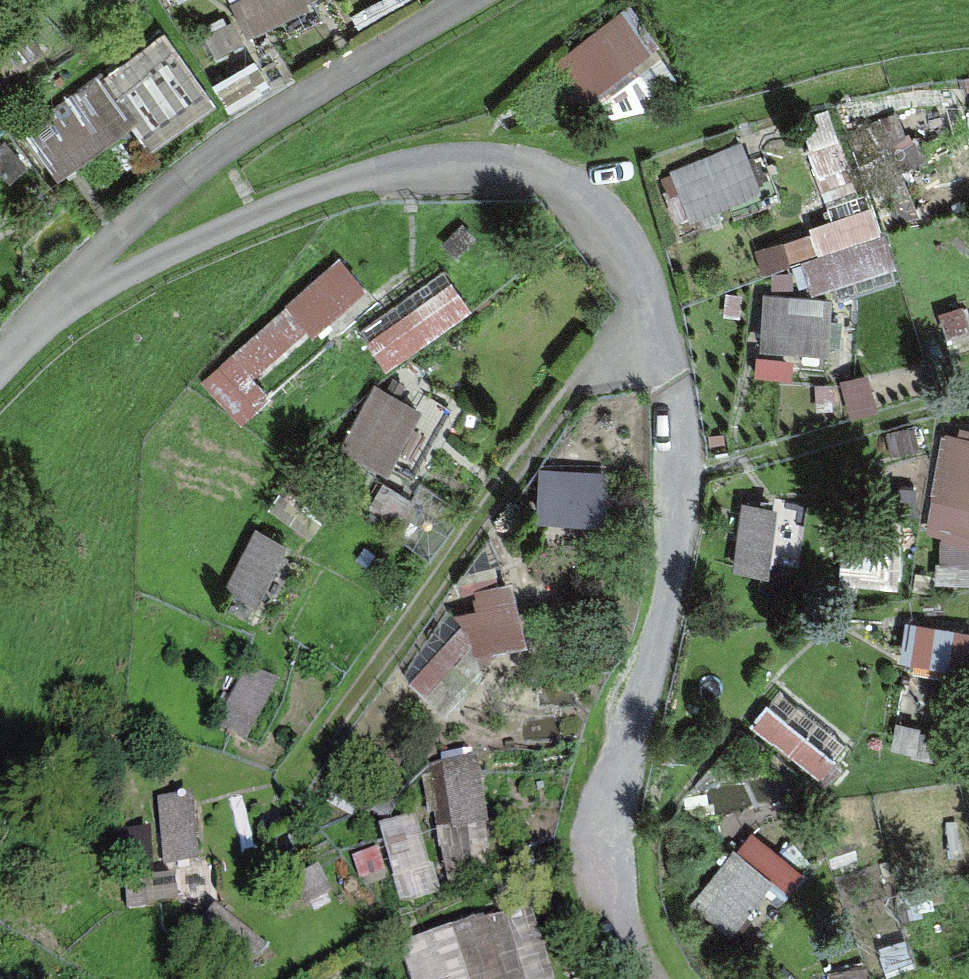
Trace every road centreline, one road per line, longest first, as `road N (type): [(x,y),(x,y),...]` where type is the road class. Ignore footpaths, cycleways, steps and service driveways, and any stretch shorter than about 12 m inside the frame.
road 1 (track): [(0,374),(51,321),(275,199),(421,163),(518,165),(592,210),(617,235),(647,318),(665,487),(598,830),(678,978)]
road 2 (track): [(51,321),(162,208),(515,0)]

